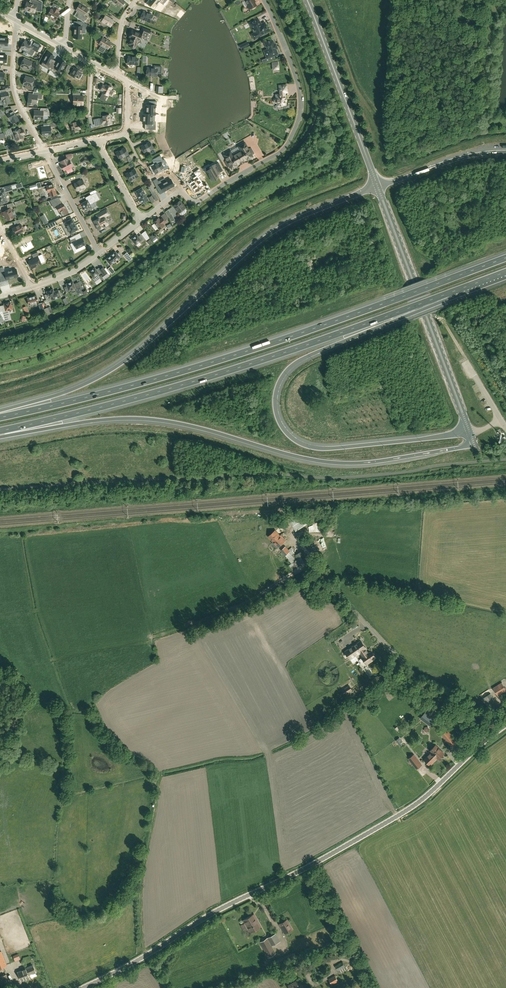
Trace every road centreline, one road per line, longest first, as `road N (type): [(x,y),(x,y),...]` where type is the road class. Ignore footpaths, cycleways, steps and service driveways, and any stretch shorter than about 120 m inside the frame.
road 1 (motorway): [(505,259),(204,364),(0,417)]
road 2 (motorway): [(0,433),(146,418),(351,463),(474,443)]
road 3 (motorway): [(0,431),(238,367),(448,293)]
road 4 (unclassified): [(80,987),(413,806),(477,748)]
road 5 (motorway): [(378,187),(267,235),(107,372),(0,414)]
road 6 (motorway): [(470,432),(319,449),(293,439),(275,408),(279,383),(296,363),(448,293)]
road 7 (residential): [(263,0),(300,98),(287,144),(196,203),(175,193),(140,218)]
road 8 (primary): [(470,432),(378,187)]
road 9 (unclassified): [(477,748),(312,559)]
road 10 (primary): [(378,187),(306,0)]
road 11 (residential): [(15,19),(13,85),(44,151)]
road 12 (motorway): [(505,152),(378,187)]

